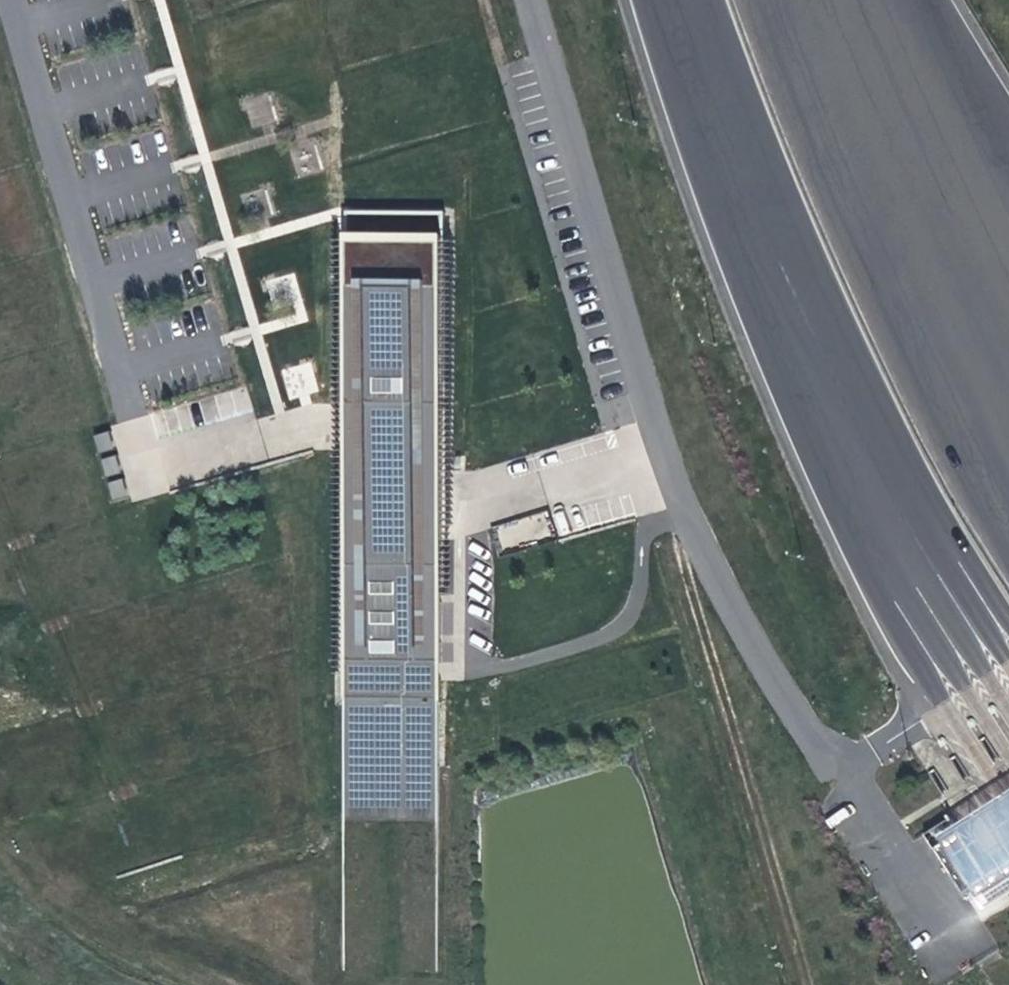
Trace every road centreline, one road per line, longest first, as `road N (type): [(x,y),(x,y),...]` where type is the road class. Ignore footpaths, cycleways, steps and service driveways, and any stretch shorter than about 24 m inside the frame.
road 1 (motorway): [(681,0),(778,257),(874,462),(1008,701)]
road 2 (motorway): [(1008,289),(850,0)]

